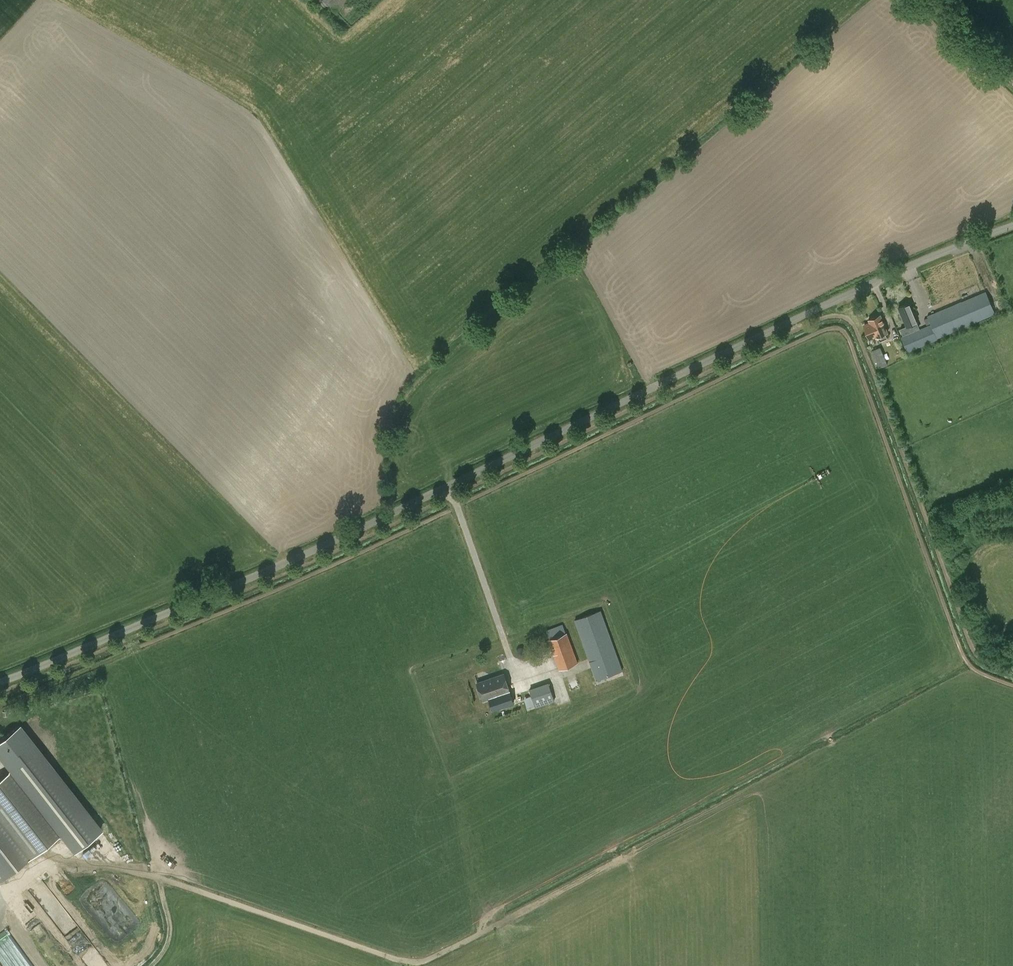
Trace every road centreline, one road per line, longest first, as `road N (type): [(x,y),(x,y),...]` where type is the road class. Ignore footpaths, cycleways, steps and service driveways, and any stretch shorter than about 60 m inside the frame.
road 1 (unclassified): [(0,679),(280,563),(1012,225)]
road 2 (track): [(506,922),(430,960),(410,961),(164,878),(58,857),(0,897)]
road 3 (track): [(519,681),(450,486)]

